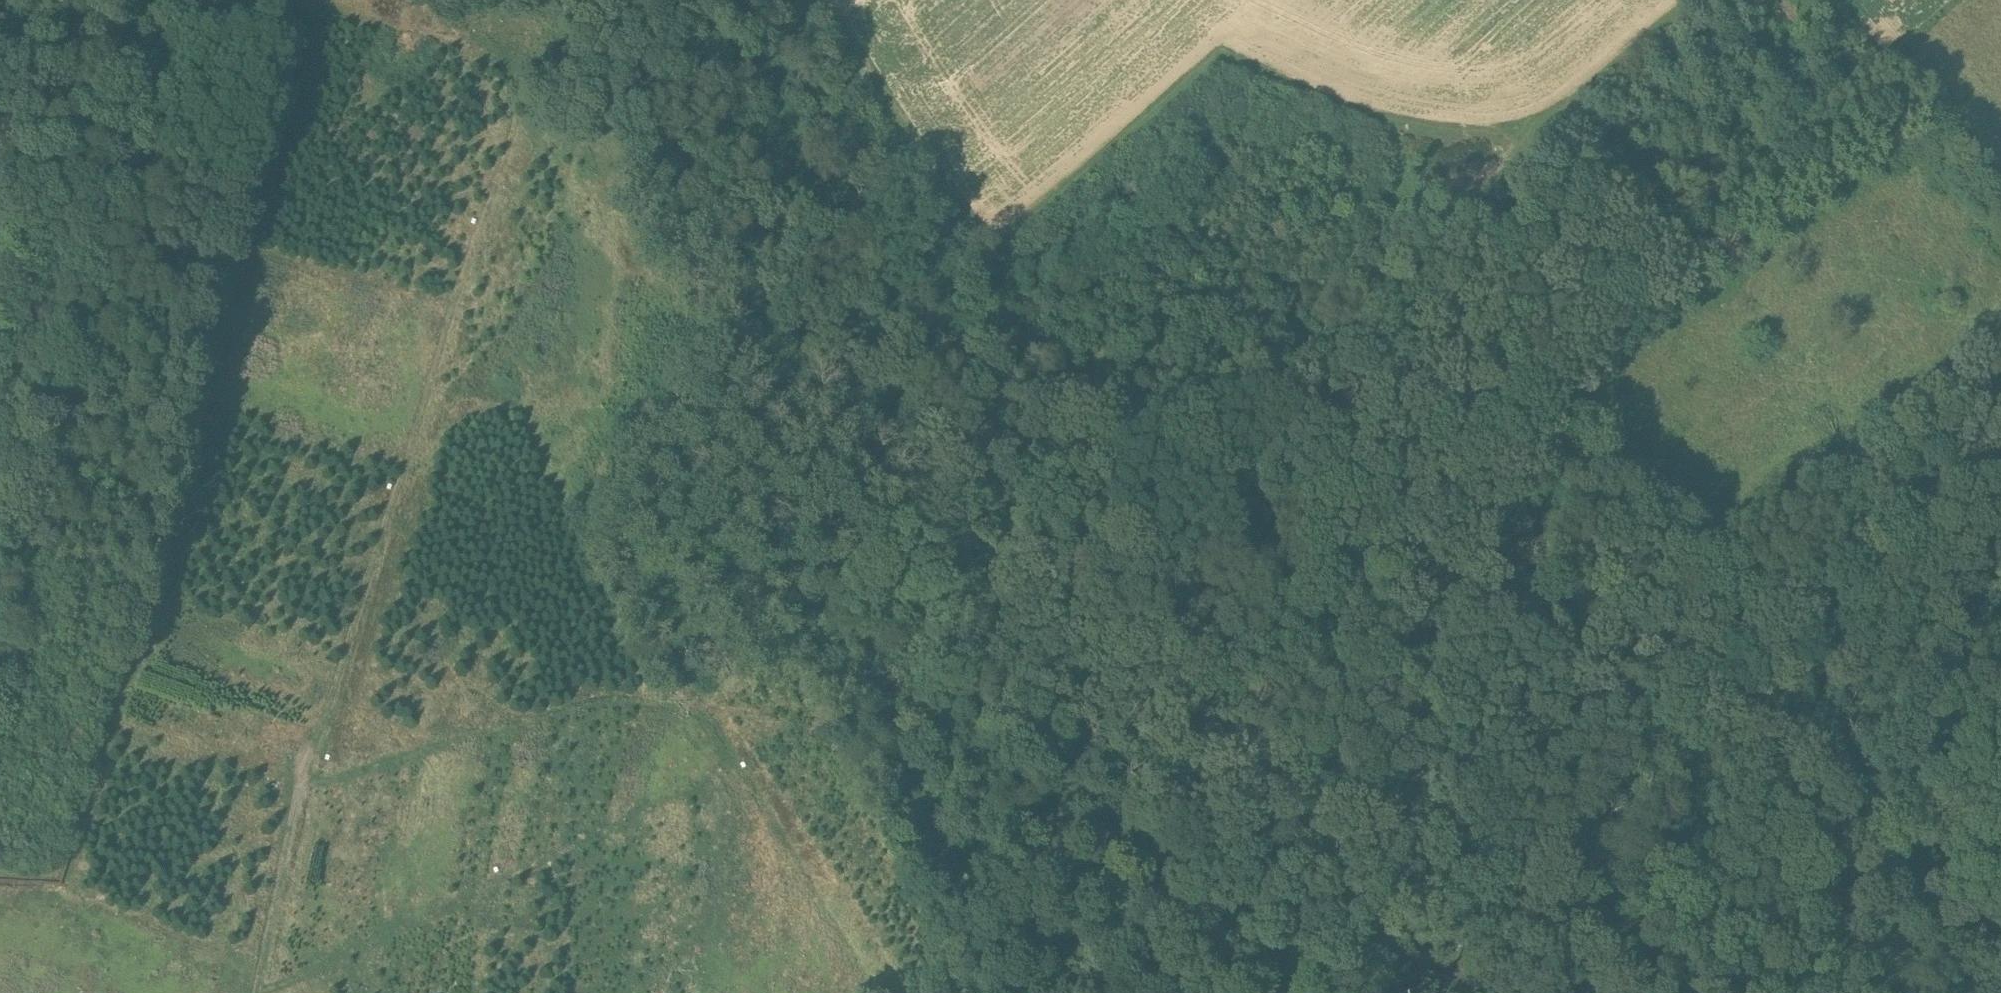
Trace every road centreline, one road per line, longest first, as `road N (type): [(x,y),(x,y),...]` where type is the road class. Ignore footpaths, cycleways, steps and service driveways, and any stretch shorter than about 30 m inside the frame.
road 1 (track): [(256,992),(315,741),(521,105)]
road 2 (track): [(0,455),(65,193),(70,104),(60,63),(36,32)]
road 3 (track): [(1914,110),(1821,0)]

